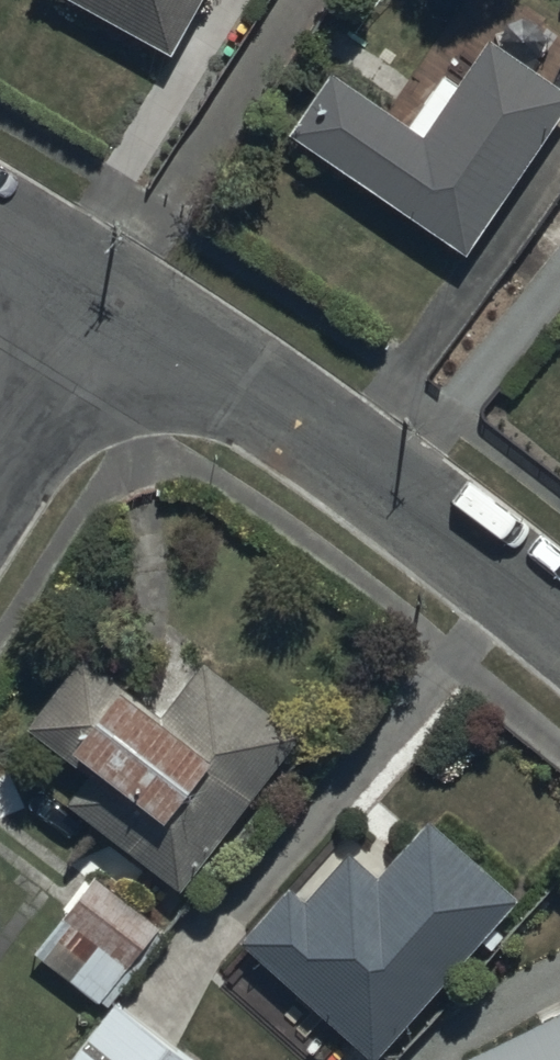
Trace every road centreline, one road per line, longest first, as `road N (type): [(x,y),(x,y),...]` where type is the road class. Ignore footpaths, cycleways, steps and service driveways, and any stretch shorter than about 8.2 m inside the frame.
road 1 (residential): [(100,312),(424,504),(559,616)]
road 2 (residential): [(100,312),(0,474)]
road 3 (residential): [(0,246),(100,312)]

